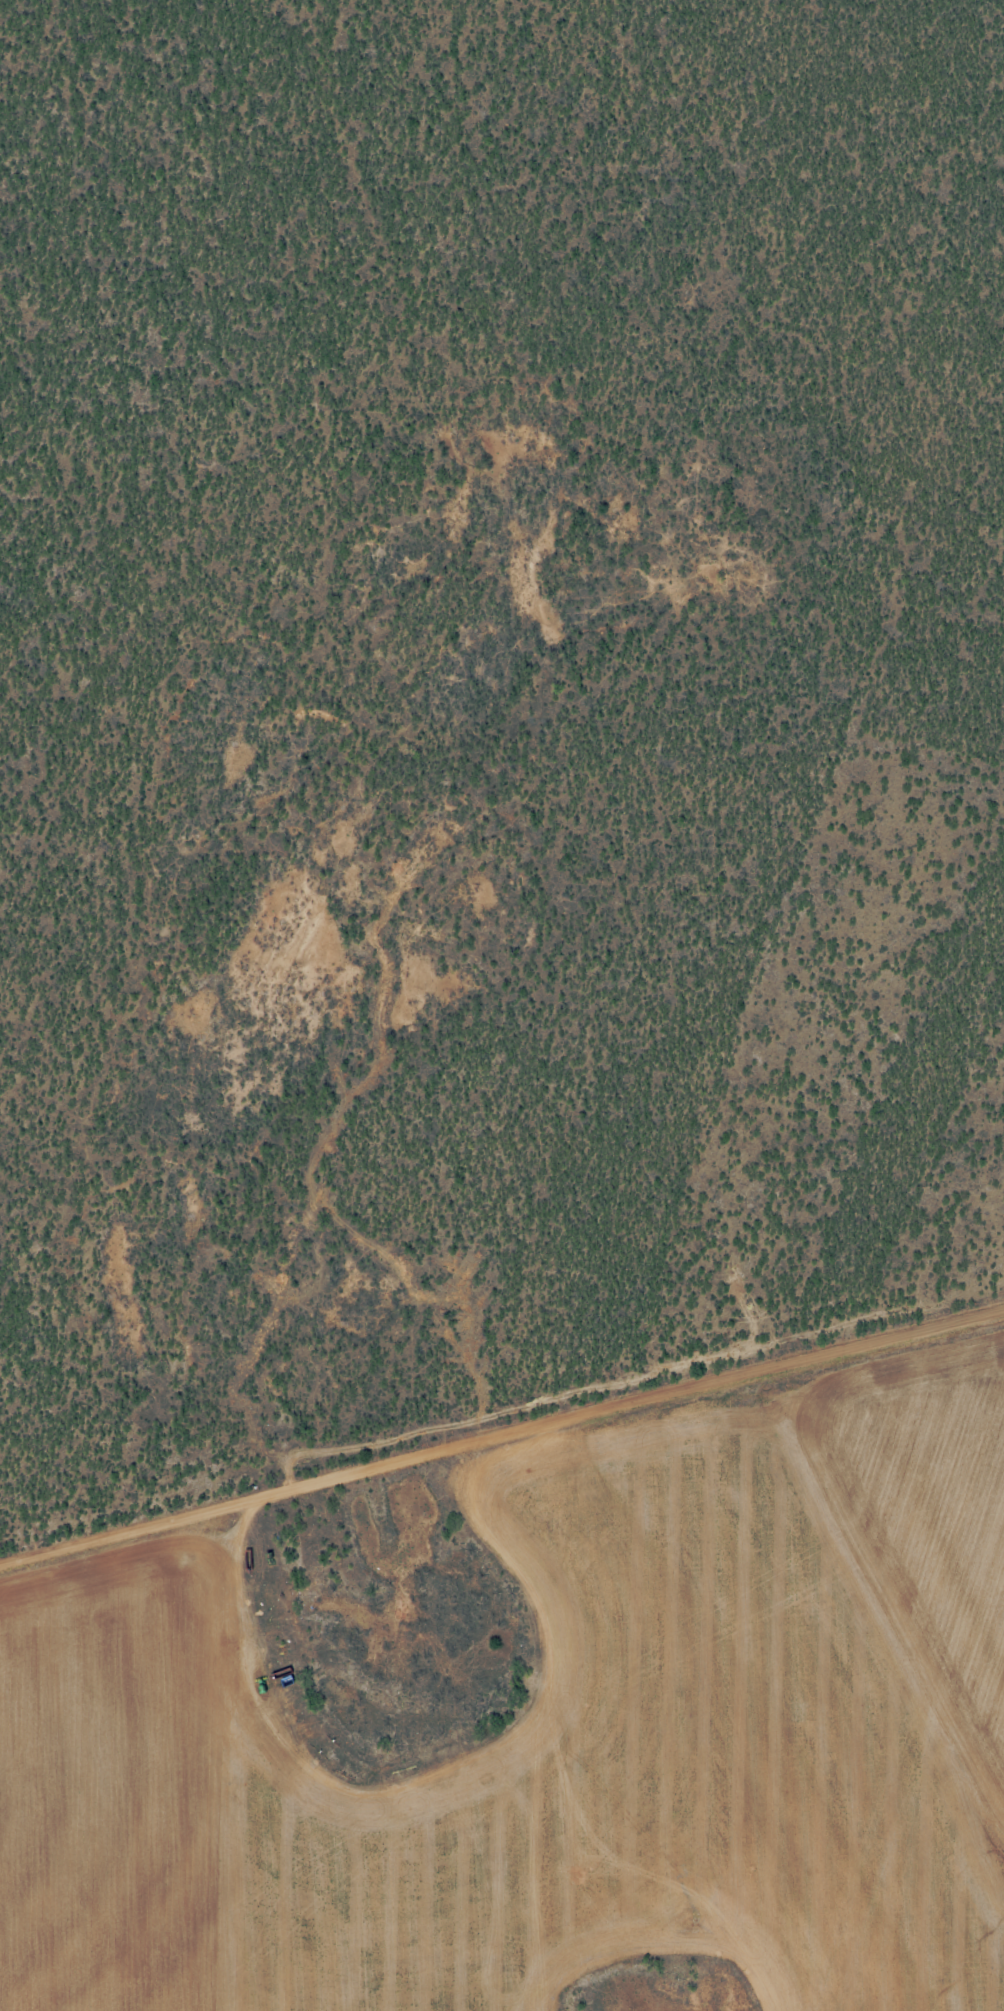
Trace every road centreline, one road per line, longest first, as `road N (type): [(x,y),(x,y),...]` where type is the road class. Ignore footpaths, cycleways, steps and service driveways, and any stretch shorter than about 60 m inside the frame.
road 1 (residential): [(0,1578),(1003,1319)]

